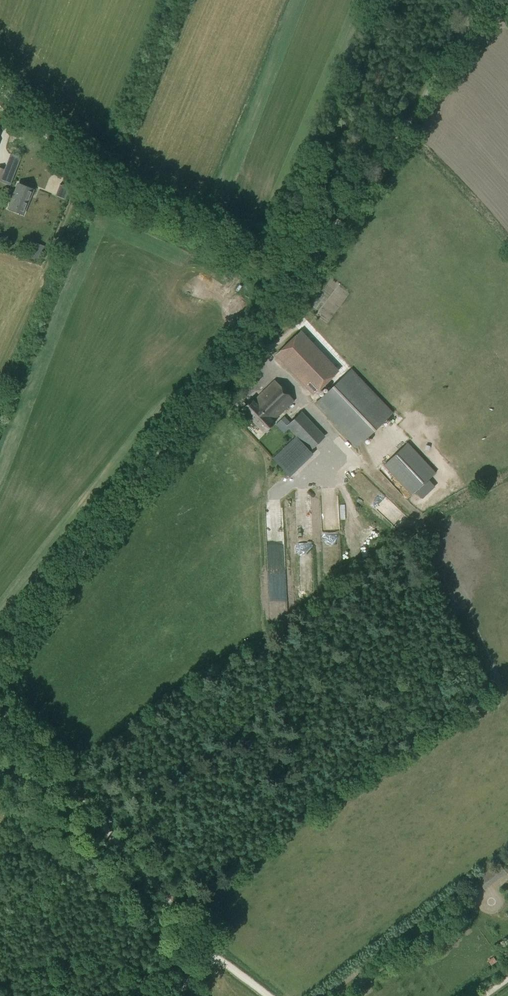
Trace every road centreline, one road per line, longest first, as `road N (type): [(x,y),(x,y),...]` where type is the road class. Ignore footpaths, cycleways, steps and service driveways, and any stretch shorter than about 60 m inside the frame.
road 1 (unclassified): [(0,656),(381,150),(471,0)]
road 2 (track): [(293,264),(74,166),(0,86)]
road 3 (unclassified): [(219,957),(0,706)]

